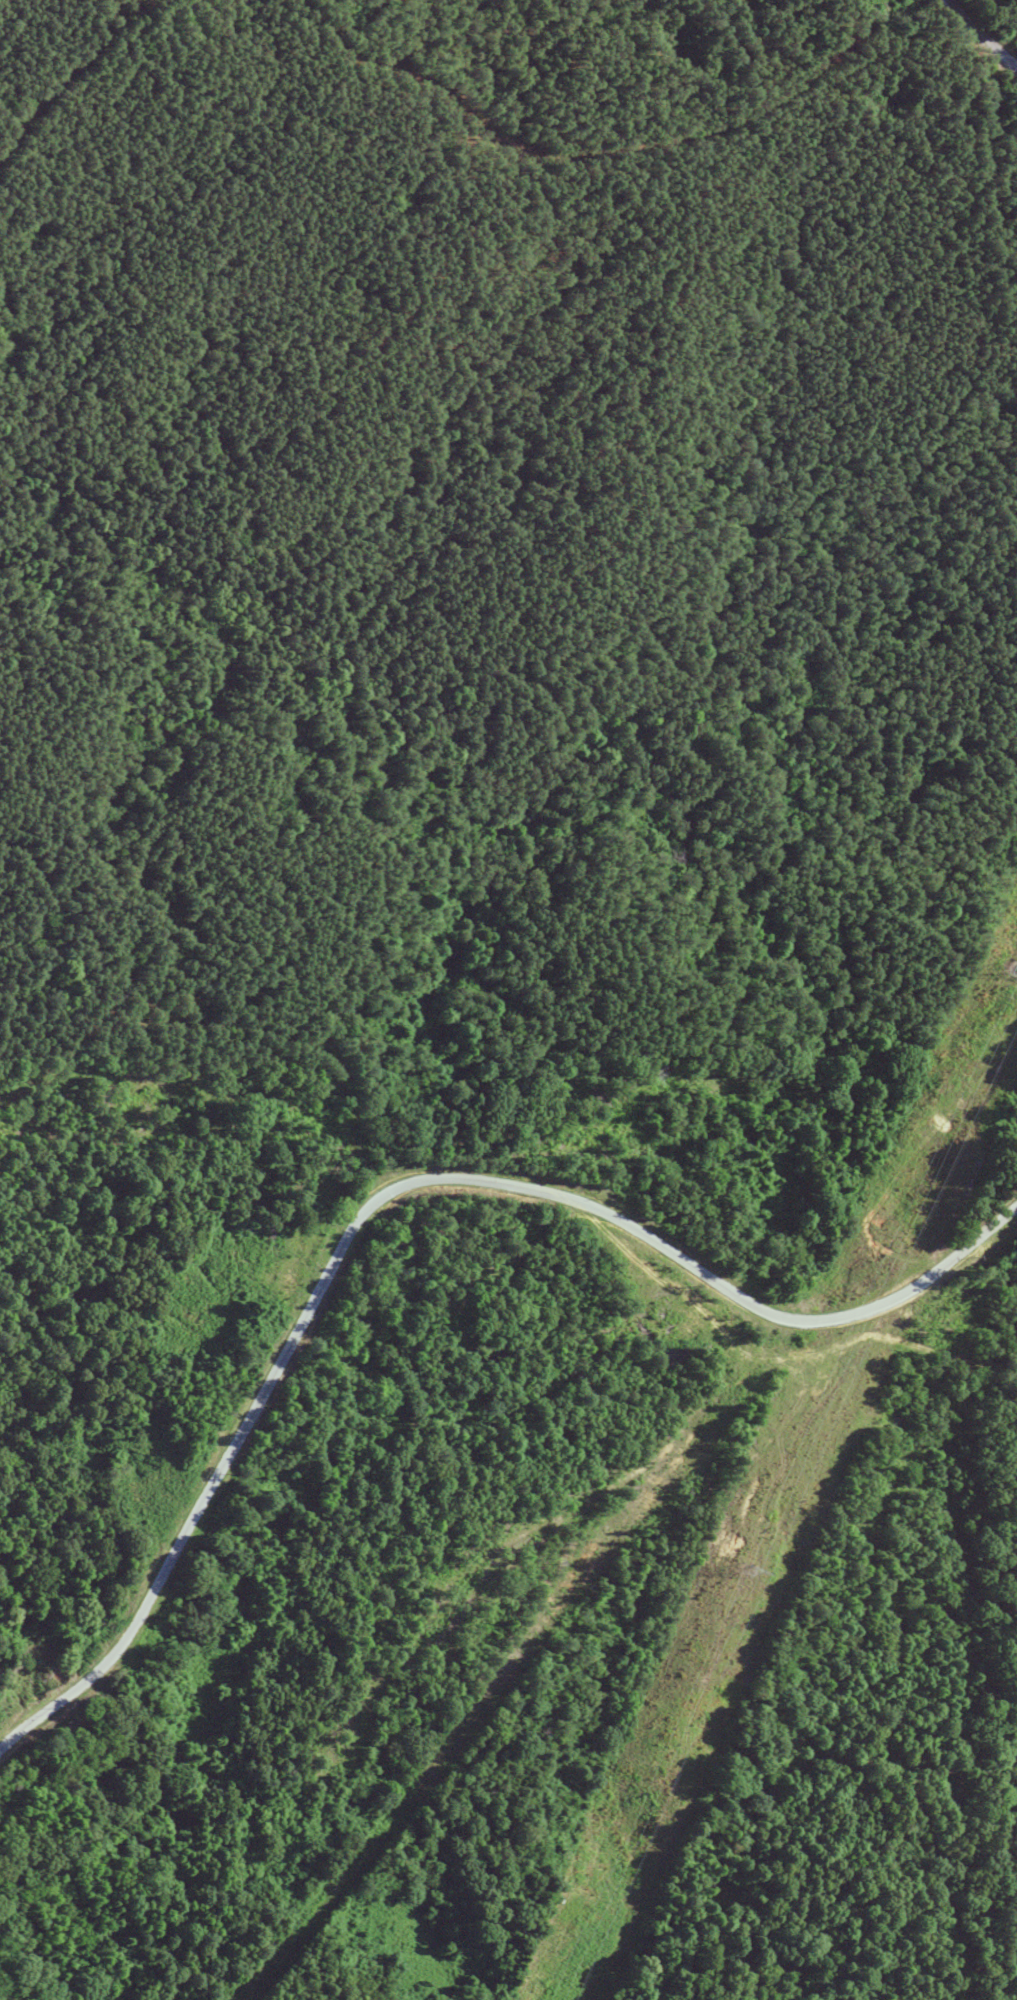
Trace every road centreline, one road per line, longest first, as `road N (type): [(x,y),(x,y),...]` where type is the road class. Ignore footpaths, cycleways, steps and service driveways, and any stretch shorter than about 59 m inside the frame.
road 1 (residential): [(0,1718),(105,1602),(368,1182),(425,1151),(600,1166),(740,1234),(889,1234),(1016,1158)]

